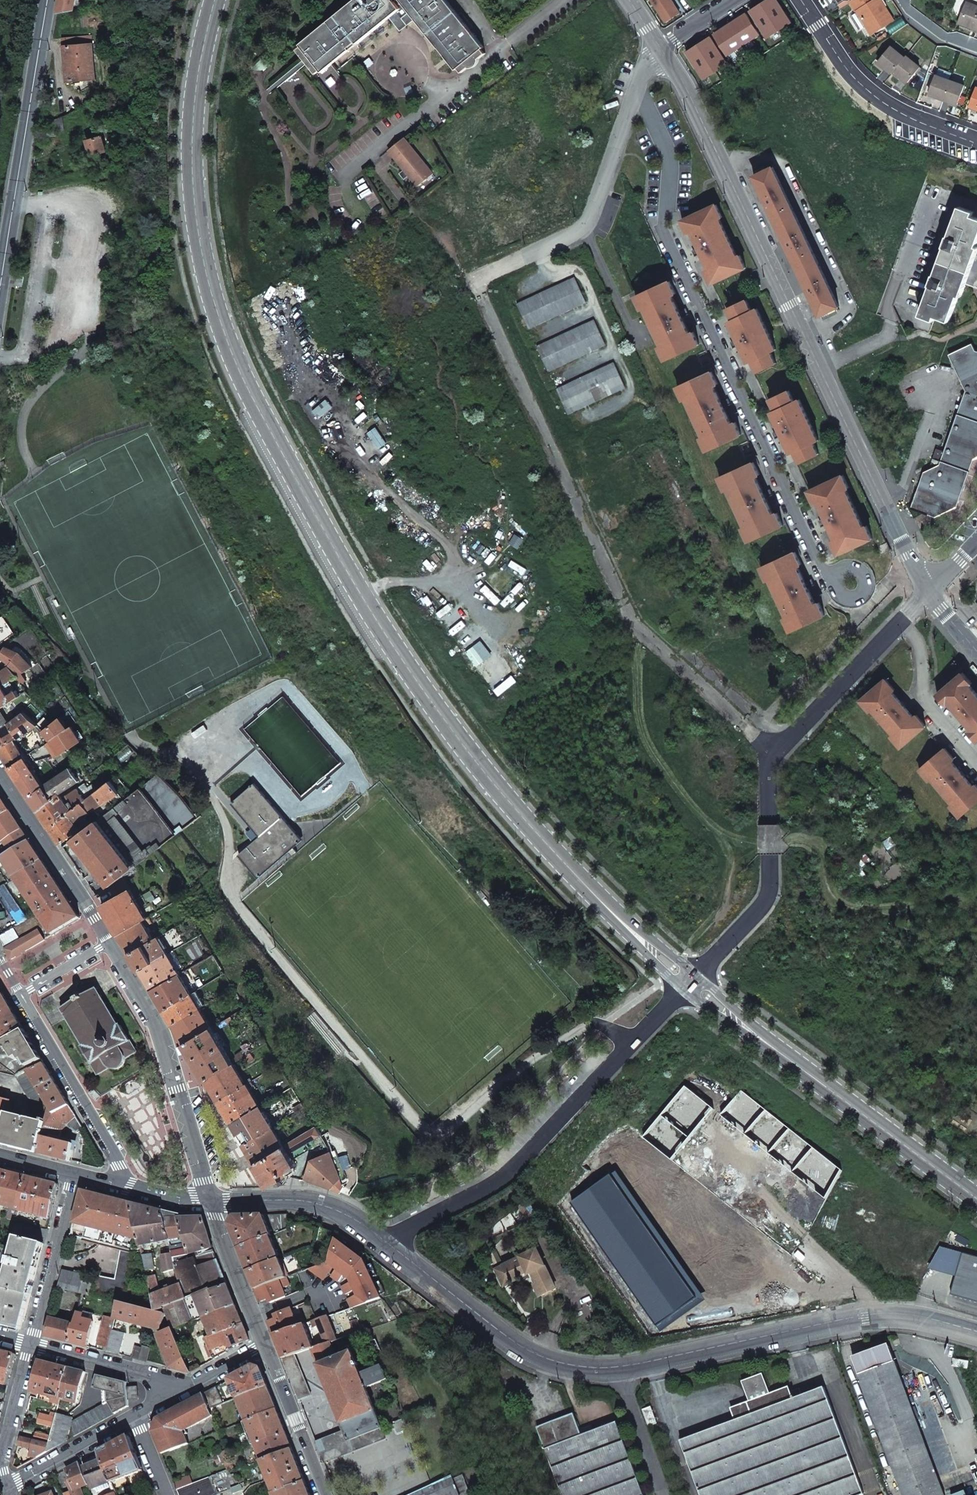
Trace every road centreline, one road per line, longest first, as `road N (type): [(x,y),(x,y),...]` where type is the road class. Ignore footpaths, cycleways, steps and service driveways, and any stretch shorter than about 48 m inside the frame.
road 1 (tertiary): [(216,0),(193,117),(193,181),(208,279),(252,394),(384,633),(460,739),(573,873),(691,982)]
road 2 (unclassified): [(784,746),(632,618),(474,282),(585,230),(638,91)]
road 3 (tertiary): [(384,1240),(525,1350),(565,1364),(617,1367),(893,1313),(976,1332)]
road 4 (unclassified): [(660,48),(928,591)]
road 5 (residential): [(850,585),(819,560),(666,234),(670,159),(638,91)]
road 6 (unclassified): [(384,1240),(499,1180),(691,982)]
road 7 (tertiary): [(691,982),(976,1197)]
road 8 (tertiary): [(209,1201),(159,1026),(110,942)]
road 9 (unclassified): [(691,982),(769,896),(769,763),(784,746)]
road 10 (tertiary): [(47,0),(5,263)]
road 11 (residential): [(976,142),(877,98),(801,0)]
road 12 (residential): [(19,997),(129,1189)]
road 13 (tertiary): [(110,942),(0,773)]
road 14 (tertiary): [(209,1201),(323,1204),(384,1240)]
road 15 (unclassified): [(784,746),(904,620)]
road 16 (residential): [(75,1177),(32,1345)]
road 17 (residential): [(976,767),(927,708),(920,649),(904,620)]
road 18 (residential): [(324,1494),(264,1344)]
road 19 (residential): [(187,1385),(32,1345)]
road 20 (residential): [(264,1344),(209,1201)]
road 21 (residential): [(32,1345),(0,1472),(7,1486)]
road 22 (residential): [(133,1415),(7,1486)]

